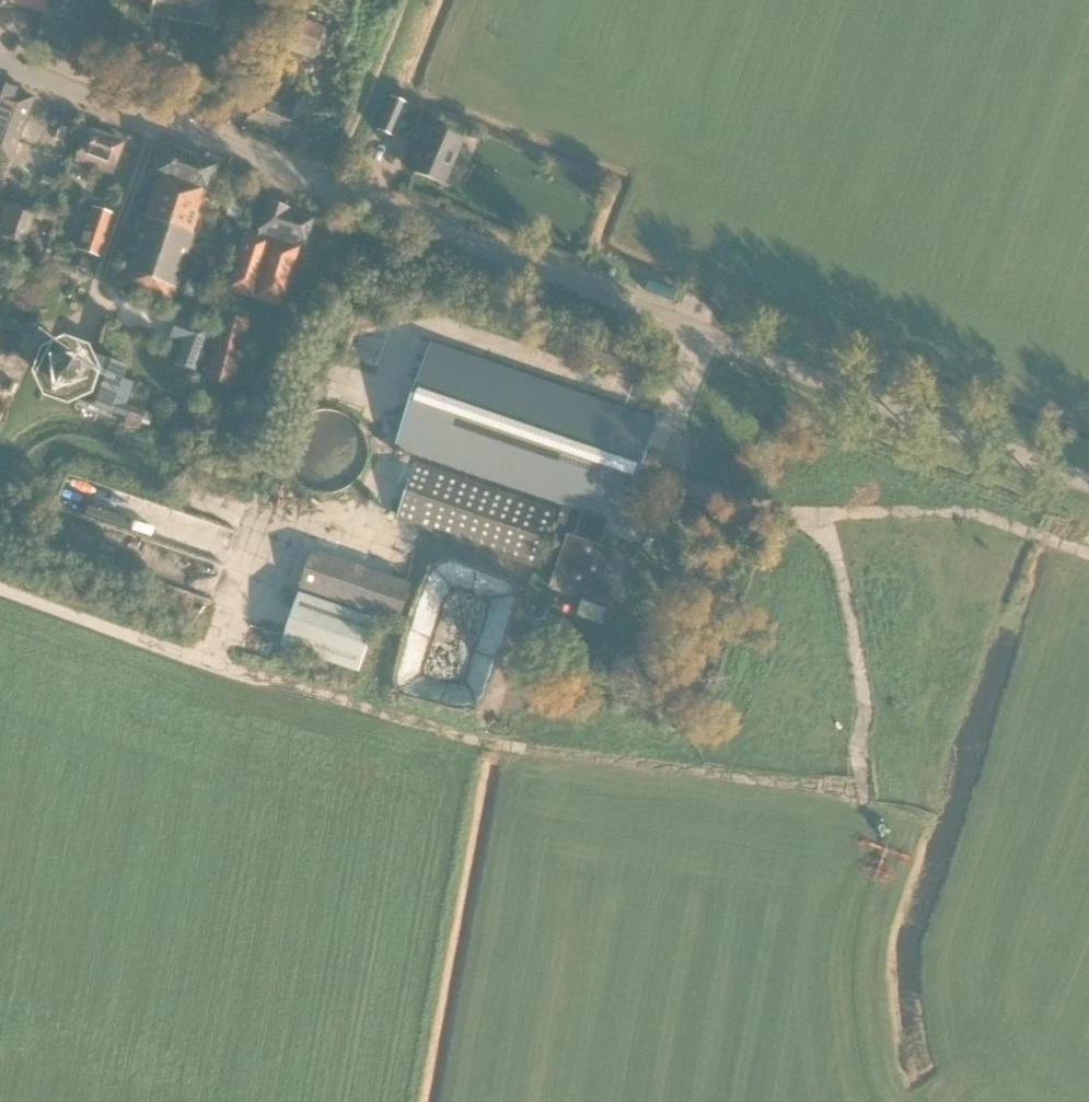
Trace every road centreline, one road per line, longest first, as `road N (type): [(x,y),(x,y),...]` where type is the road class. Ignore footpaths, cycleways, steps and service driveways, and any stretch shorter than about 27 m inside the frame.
road 1 (tertiary): [(1088,485),(156,122)]
road 2 (residential): [(40,331),(96,297),(156,122)]
road 3 (tertiary): [(156,122),(0,59)]

